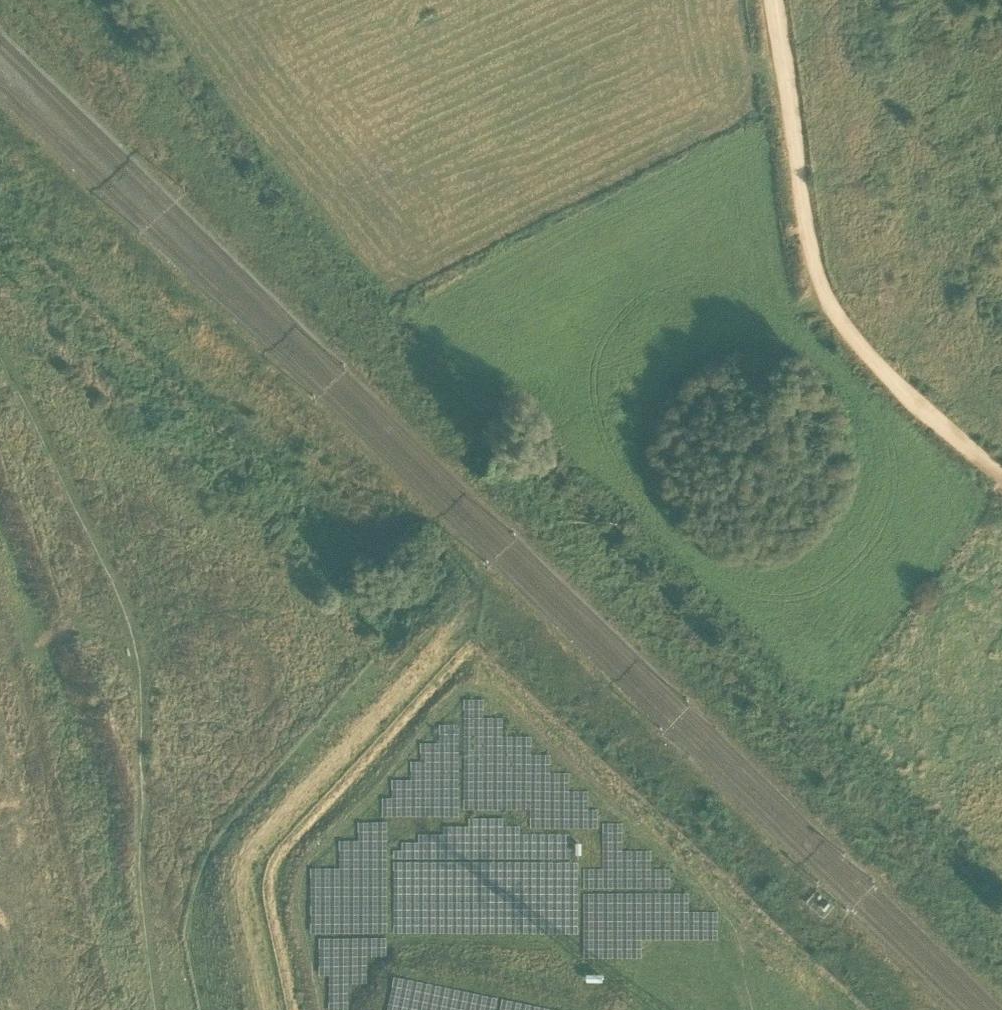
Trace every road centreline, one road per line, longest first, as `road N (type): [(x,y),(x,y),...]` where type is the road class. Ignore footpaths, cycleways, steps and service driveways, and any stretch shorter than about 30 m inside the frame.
road 1 (track): [(1001,472),(852,340),(815,282),(775,0)]

